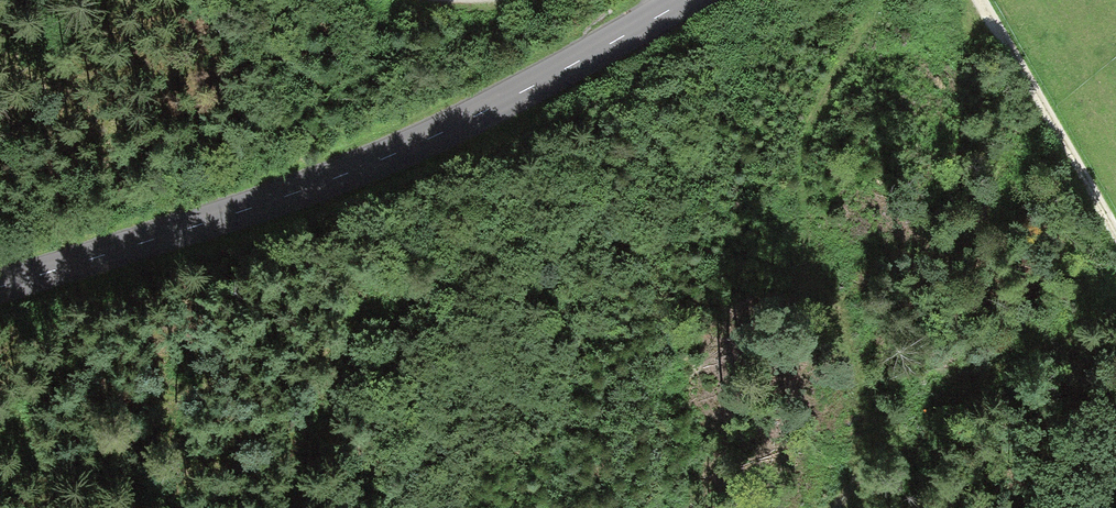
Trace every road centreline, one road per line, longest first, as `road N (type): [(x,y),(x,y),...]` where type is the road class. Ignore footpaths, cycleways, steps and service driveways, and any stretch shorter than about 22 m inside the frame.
road 1 (tertiary): [(687,0),(388,157),(0,286)]
road 2 (track): [(836,507),(853,480),(1115,292)]
road 3 (track): [(978,0),(1115,248)]

